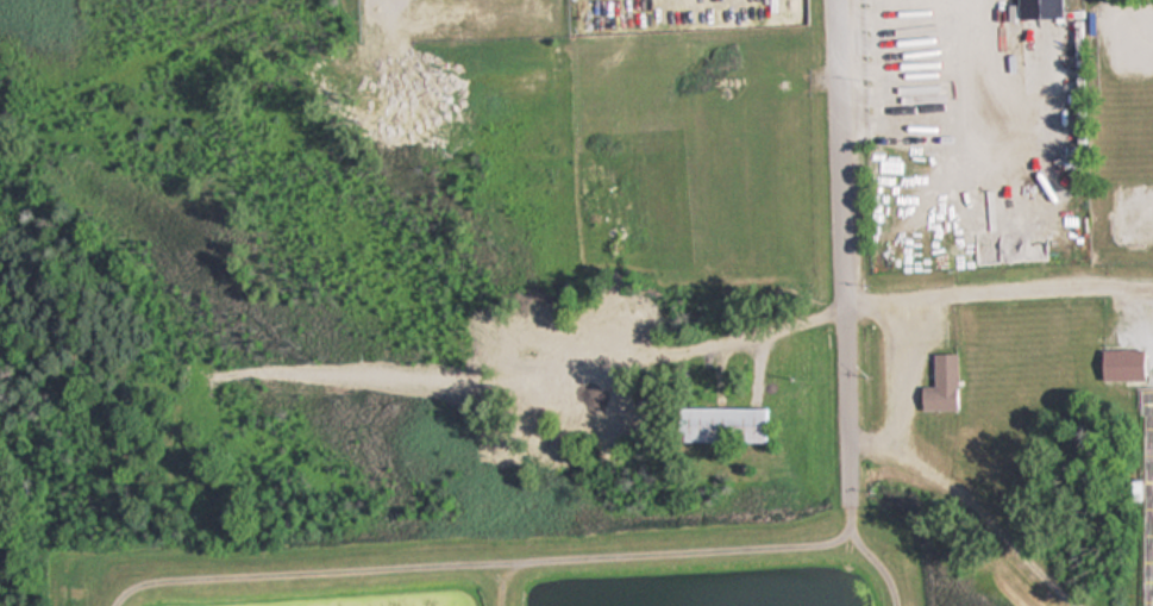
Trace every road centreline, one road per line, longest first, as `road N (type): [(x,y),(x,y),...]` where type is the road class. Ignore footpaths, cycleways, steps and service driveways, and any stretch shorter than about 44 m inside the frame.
road 1 (residential): [(847,505),(833,0)]

